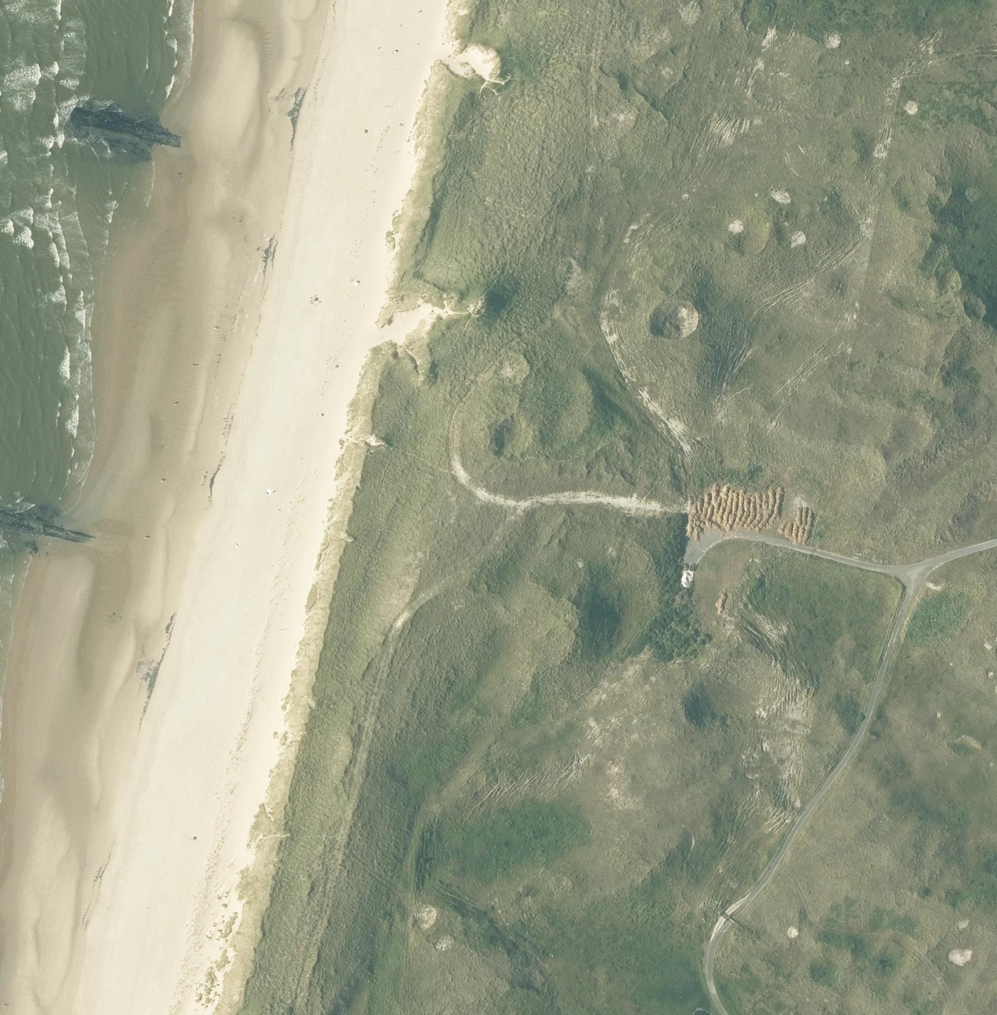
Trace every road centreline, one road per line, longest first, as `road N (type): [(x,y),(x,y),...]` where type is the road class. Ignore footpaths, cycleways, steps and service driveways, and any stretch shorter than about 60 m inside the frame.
road 1 (track): [(724,1014),(711,949),(764,885),(852,749),(911,579),(922,566),(996,544)]

